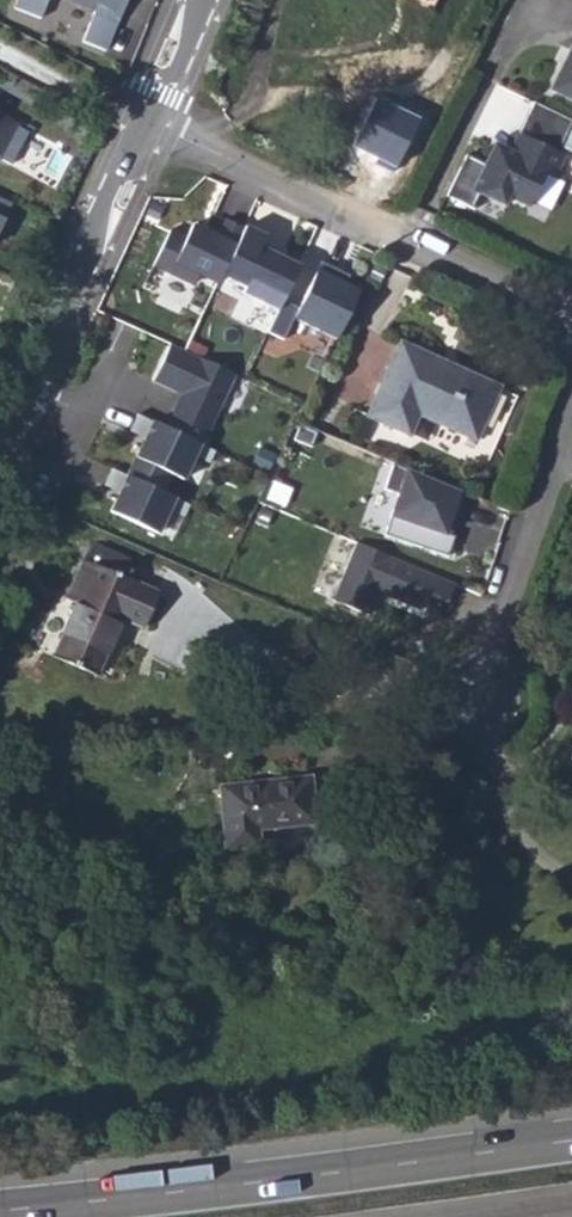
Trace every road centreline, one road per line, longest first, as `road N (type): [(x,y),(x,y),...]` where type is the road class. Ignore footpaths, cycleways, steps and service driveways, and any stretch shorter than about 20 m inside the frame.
road 1 (trunk): [(571,1139),(0,1210)]
road 2 (residential): [(143,122),(571,316)]
road 3 (tertiary): [(143,122),(0,424)]
road 4 (residential): [(571,420),(469,699)]
road 5 (tertiary): [(200,0),(143,122)]

